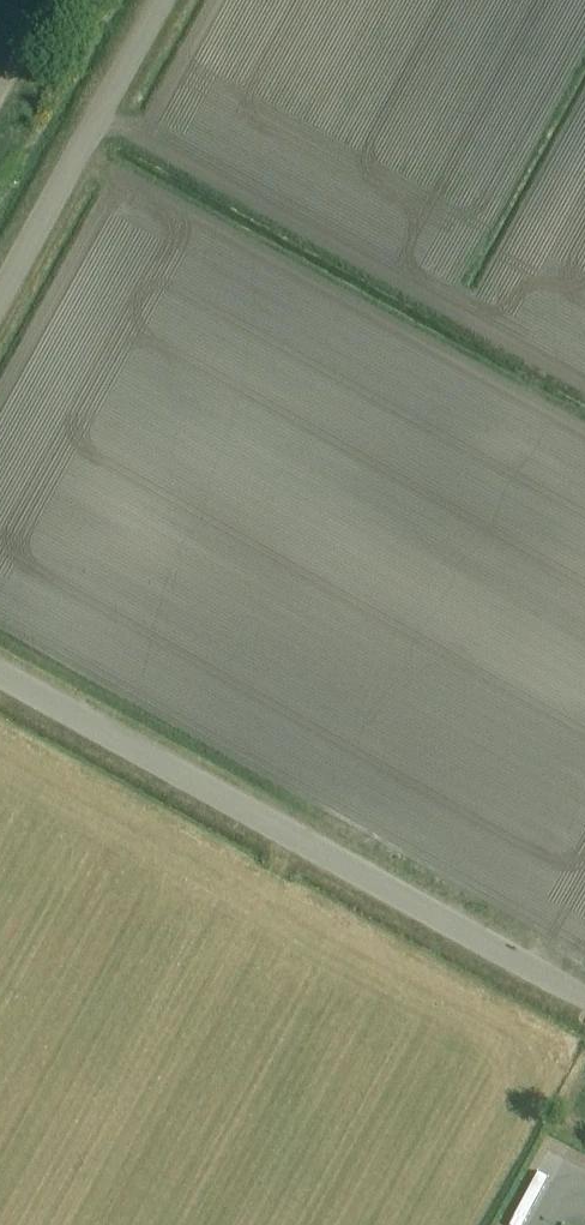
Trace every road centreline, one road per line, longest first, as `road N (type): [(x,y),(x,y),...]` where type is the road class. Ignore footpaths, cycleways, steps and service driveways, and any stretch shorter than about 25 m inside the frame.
road 1 (unclassified): [(584,997),(0,673)]
road 2 (unclassified): [(0,298),(162,0)]

